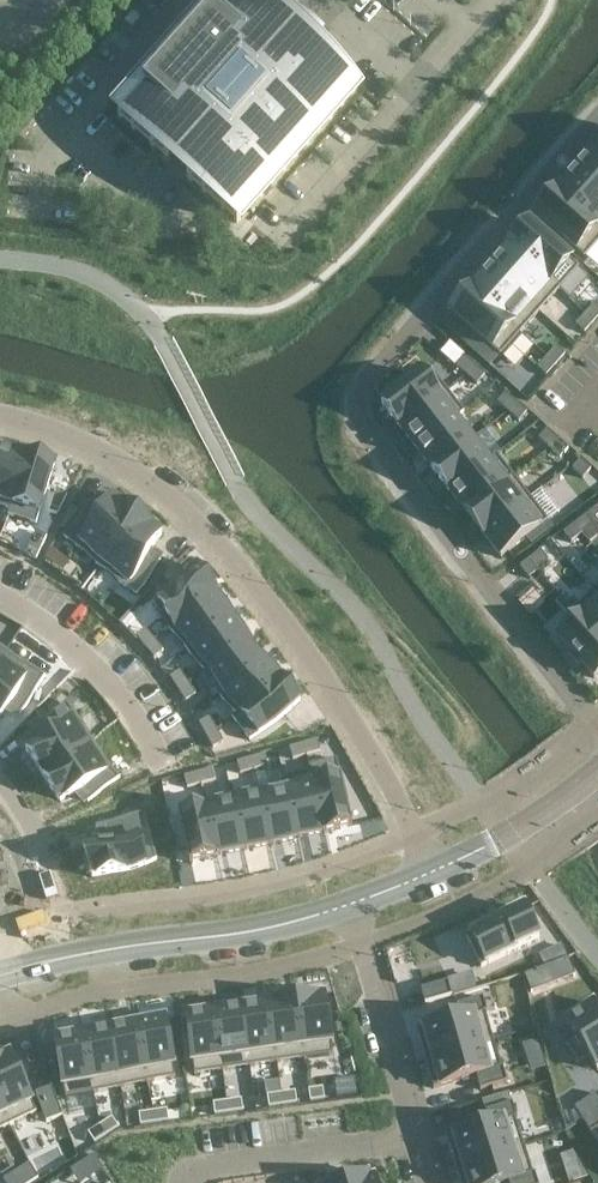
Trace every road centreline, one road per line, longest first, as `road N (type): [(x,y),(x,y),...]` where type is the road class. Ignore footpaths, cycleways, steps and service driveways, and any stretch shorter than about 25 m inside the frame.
road 1 (residential): [(597,737),(366,432),(358,400),(597,118)]
road 2 (residential): [(0,414),(96,446),(172,497),(222,549),(339,701),(430,872)]
road 3 (residential): [(0,974),(305,919),(349,902)]
road 4 (residential): [(349,902),(427,1182)]
road 5 (residential): [(430,872),(505,838),(597,770)]

